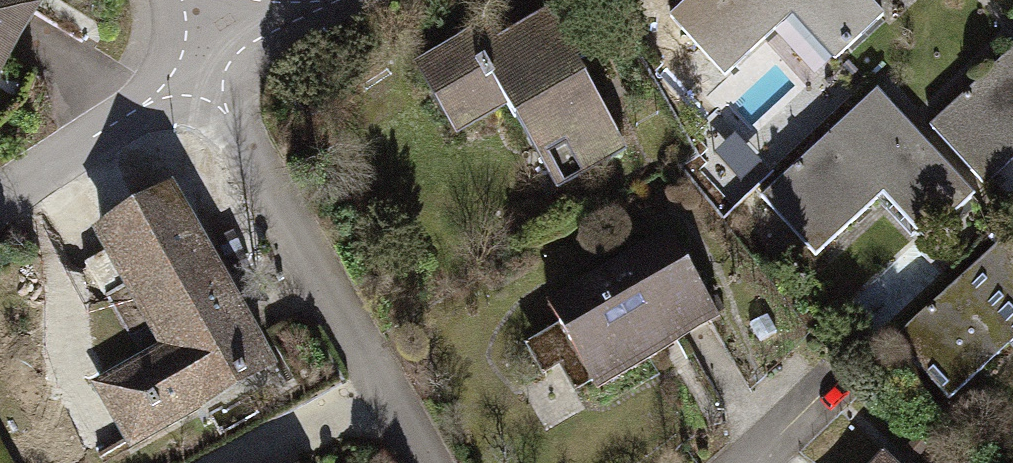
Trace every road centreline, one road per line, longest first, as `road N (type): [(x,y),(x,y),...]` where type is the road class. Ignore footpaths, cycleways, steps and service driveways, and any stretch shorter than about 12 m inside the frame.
road 1 (residential): [(225,90),(422,462)]
road 2 (residential): [(0,203),(225,90)]
road 3 (residential): [(225,90),(355,0)]

